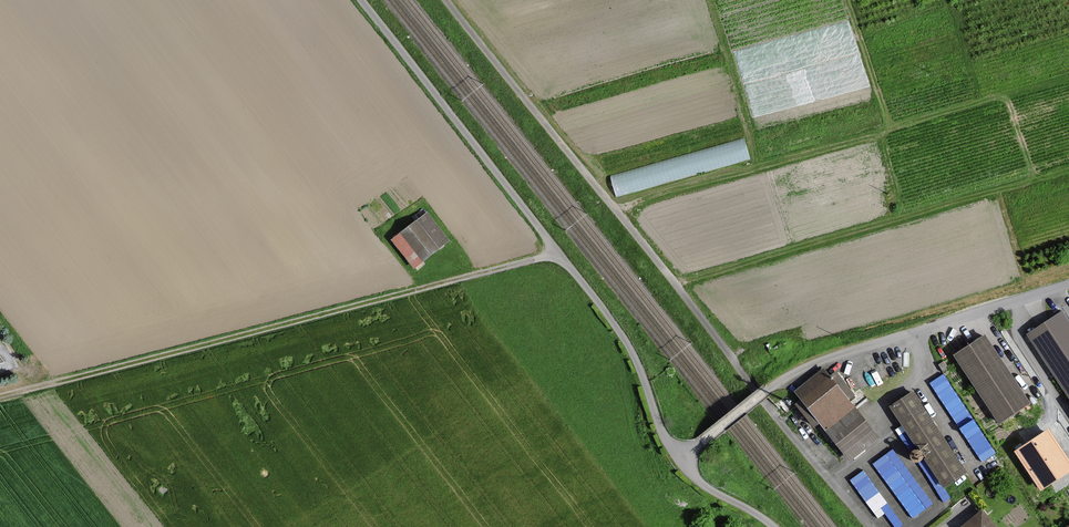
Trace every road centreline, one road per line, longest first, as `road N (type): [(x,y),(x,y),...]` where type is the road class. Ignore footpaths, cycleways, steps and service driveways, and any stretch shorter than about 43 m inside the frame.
road 1 (unclassified): [(875,526),(784,427),(446,0)]
road 2 (track): [(557,253),(0,397)]
road 3 (unclassified): [(678,456),(618,330),(361,0)]
road 4 (residential): [(1068,285),(818,360),(766,389)]
road 5 (track): [(618,213),(643,198),(884,129)]
road 6 (unclassified): [(775,526),(700,481),(678,456)]

